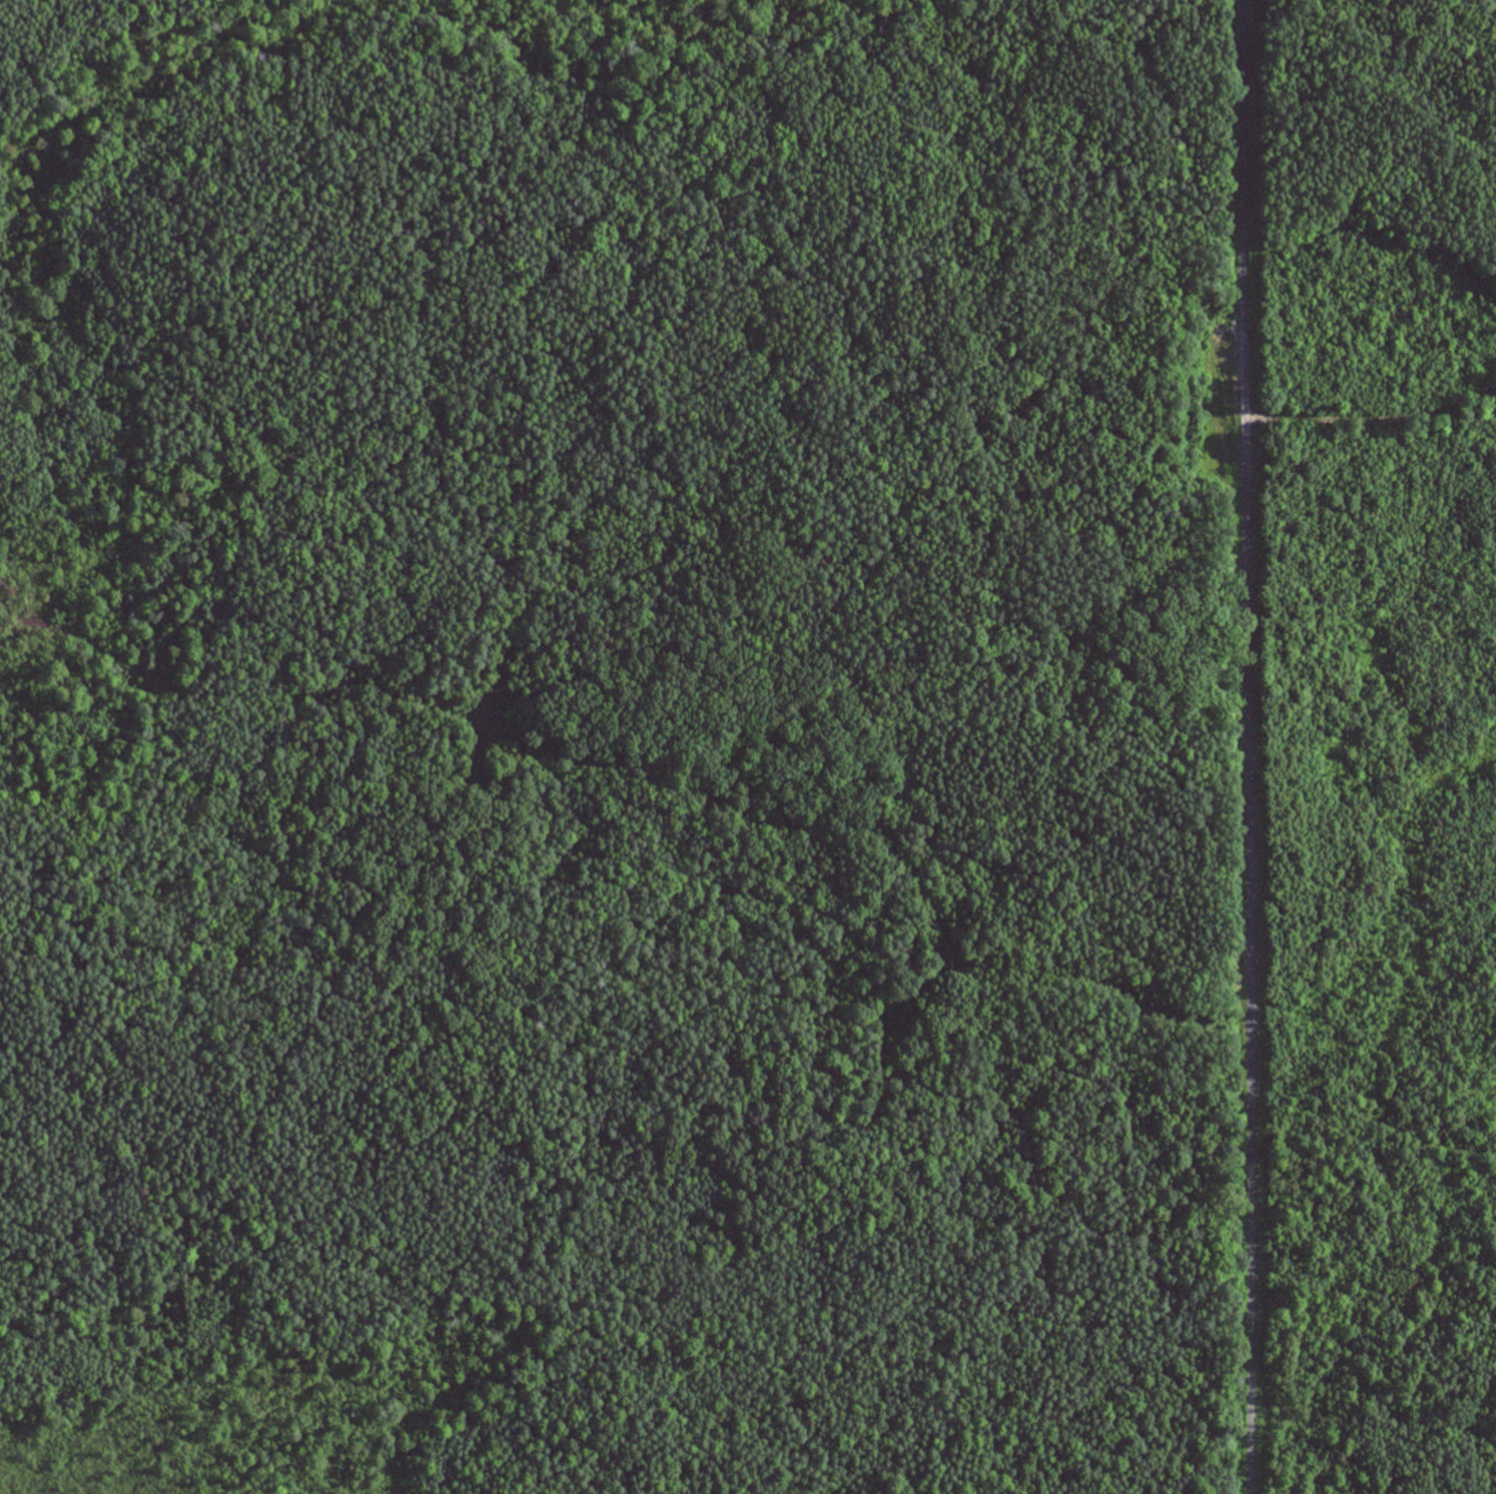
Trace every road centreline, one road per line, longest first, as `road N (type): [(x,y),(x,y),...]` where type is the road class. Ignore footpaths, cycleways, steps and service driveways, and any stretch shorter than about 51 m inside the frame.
road 1 (residential): [(1249,1493),(1242,0)]

